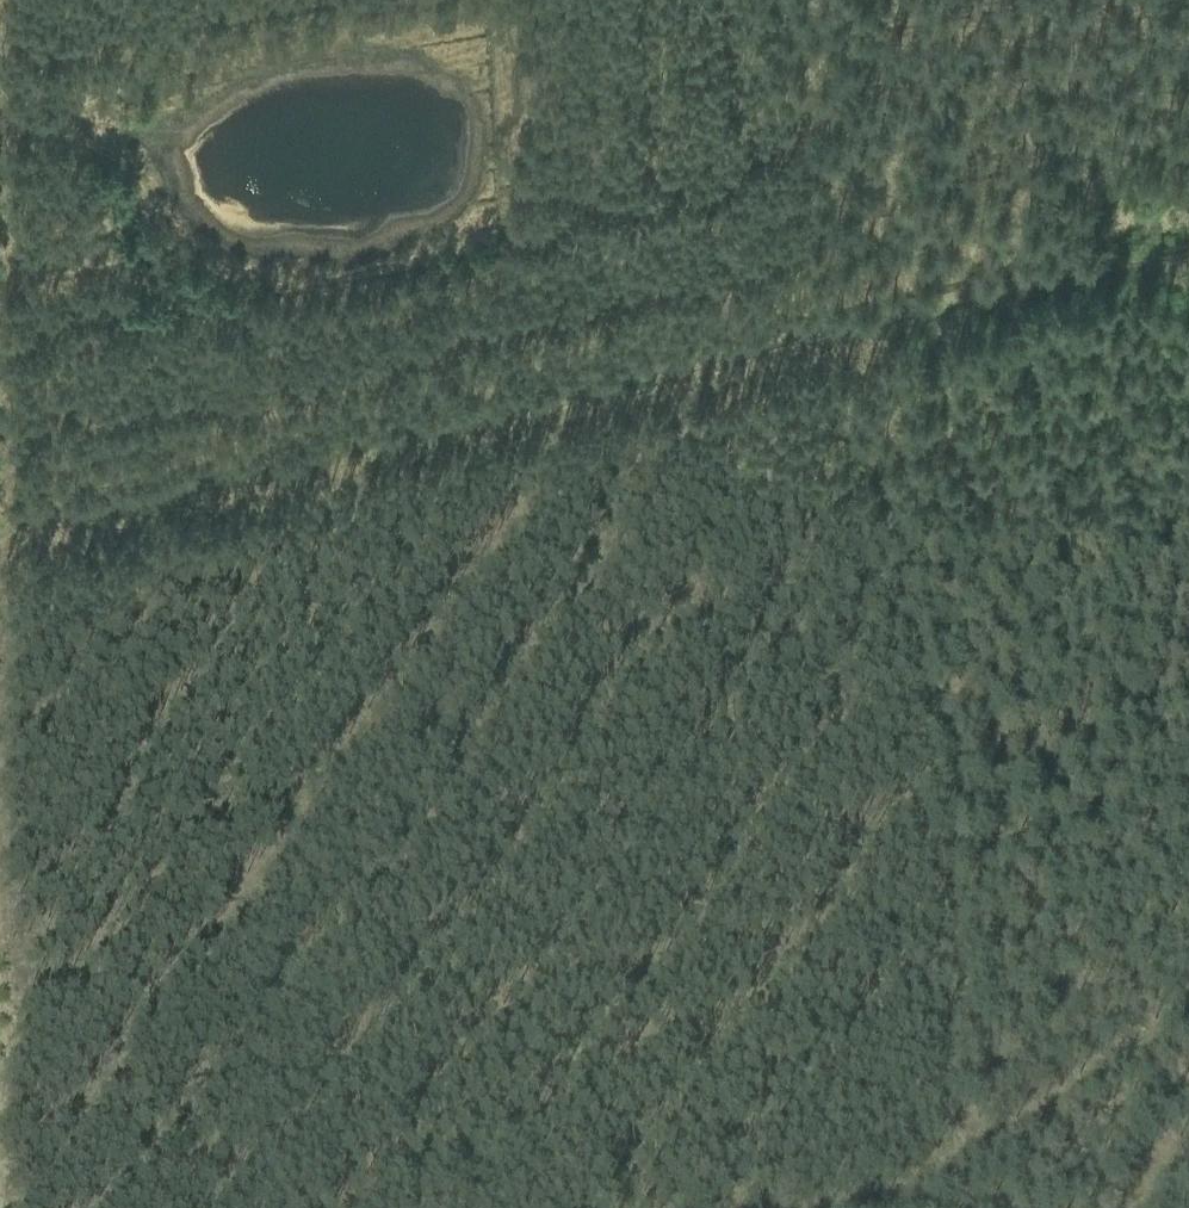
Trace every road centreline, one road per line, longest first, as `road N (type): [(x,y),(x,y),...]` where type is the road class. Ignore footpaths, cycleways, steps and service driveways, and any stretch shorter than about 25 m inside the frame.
road 1 (track): [(1188,248),(629,380),(0,509)]
road 2 (track): [(1188,995),(864,1207)]

